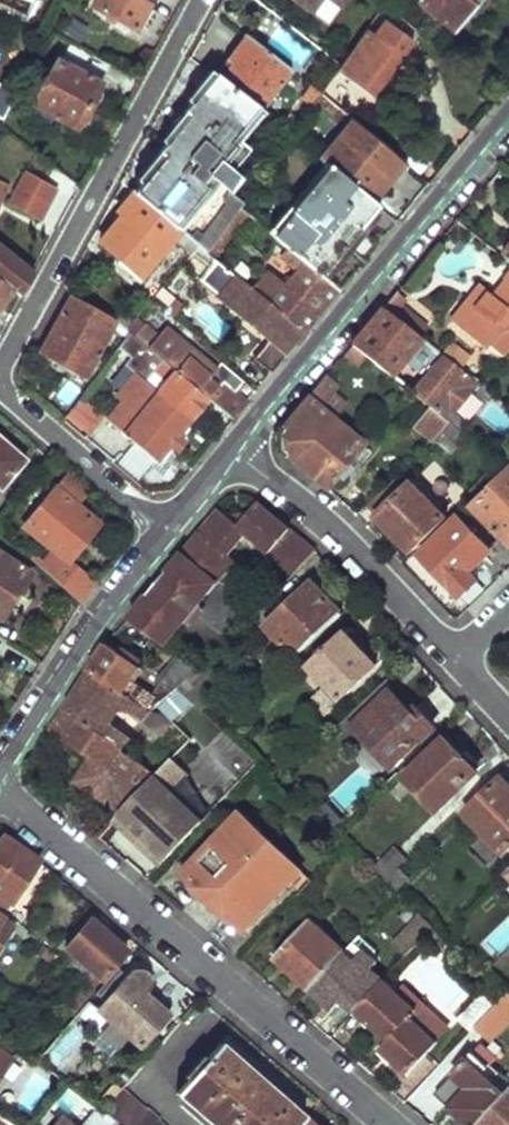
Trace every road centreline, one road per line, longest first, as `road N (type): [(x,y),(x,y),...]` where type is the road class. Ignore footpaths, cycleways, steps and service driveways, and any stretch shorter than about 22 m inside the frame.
road 1 (residential): [(165,531),(12,402),(1,375),(201,0)]
road 2 (residential): [(0,791),(391,1124)]
road 3 (residential): [(508,118),(230,450)]
road 4 (residential): [(230,450),(349,543),(455,659)]
road 5 (residential): [(165,531),(0,770)]

